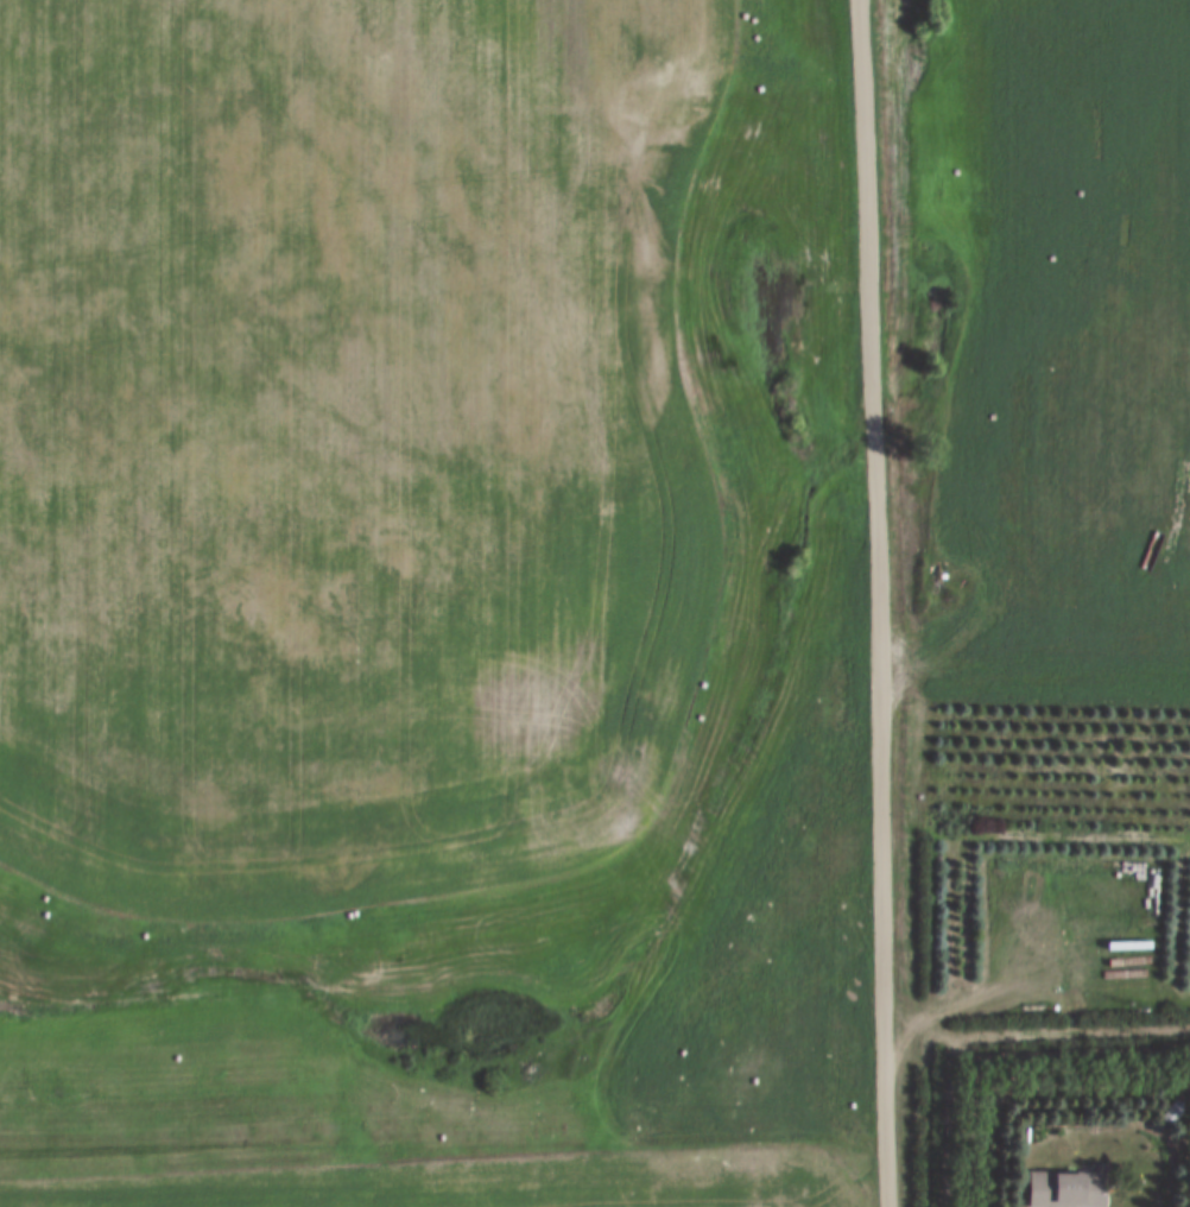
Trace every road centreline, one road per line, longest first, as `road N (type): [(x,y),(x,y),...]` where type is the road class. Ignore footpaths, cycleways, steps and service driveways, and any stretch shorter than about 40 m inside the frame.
road 1 (residential): [(887,0),(900,588),(891,1206)]

